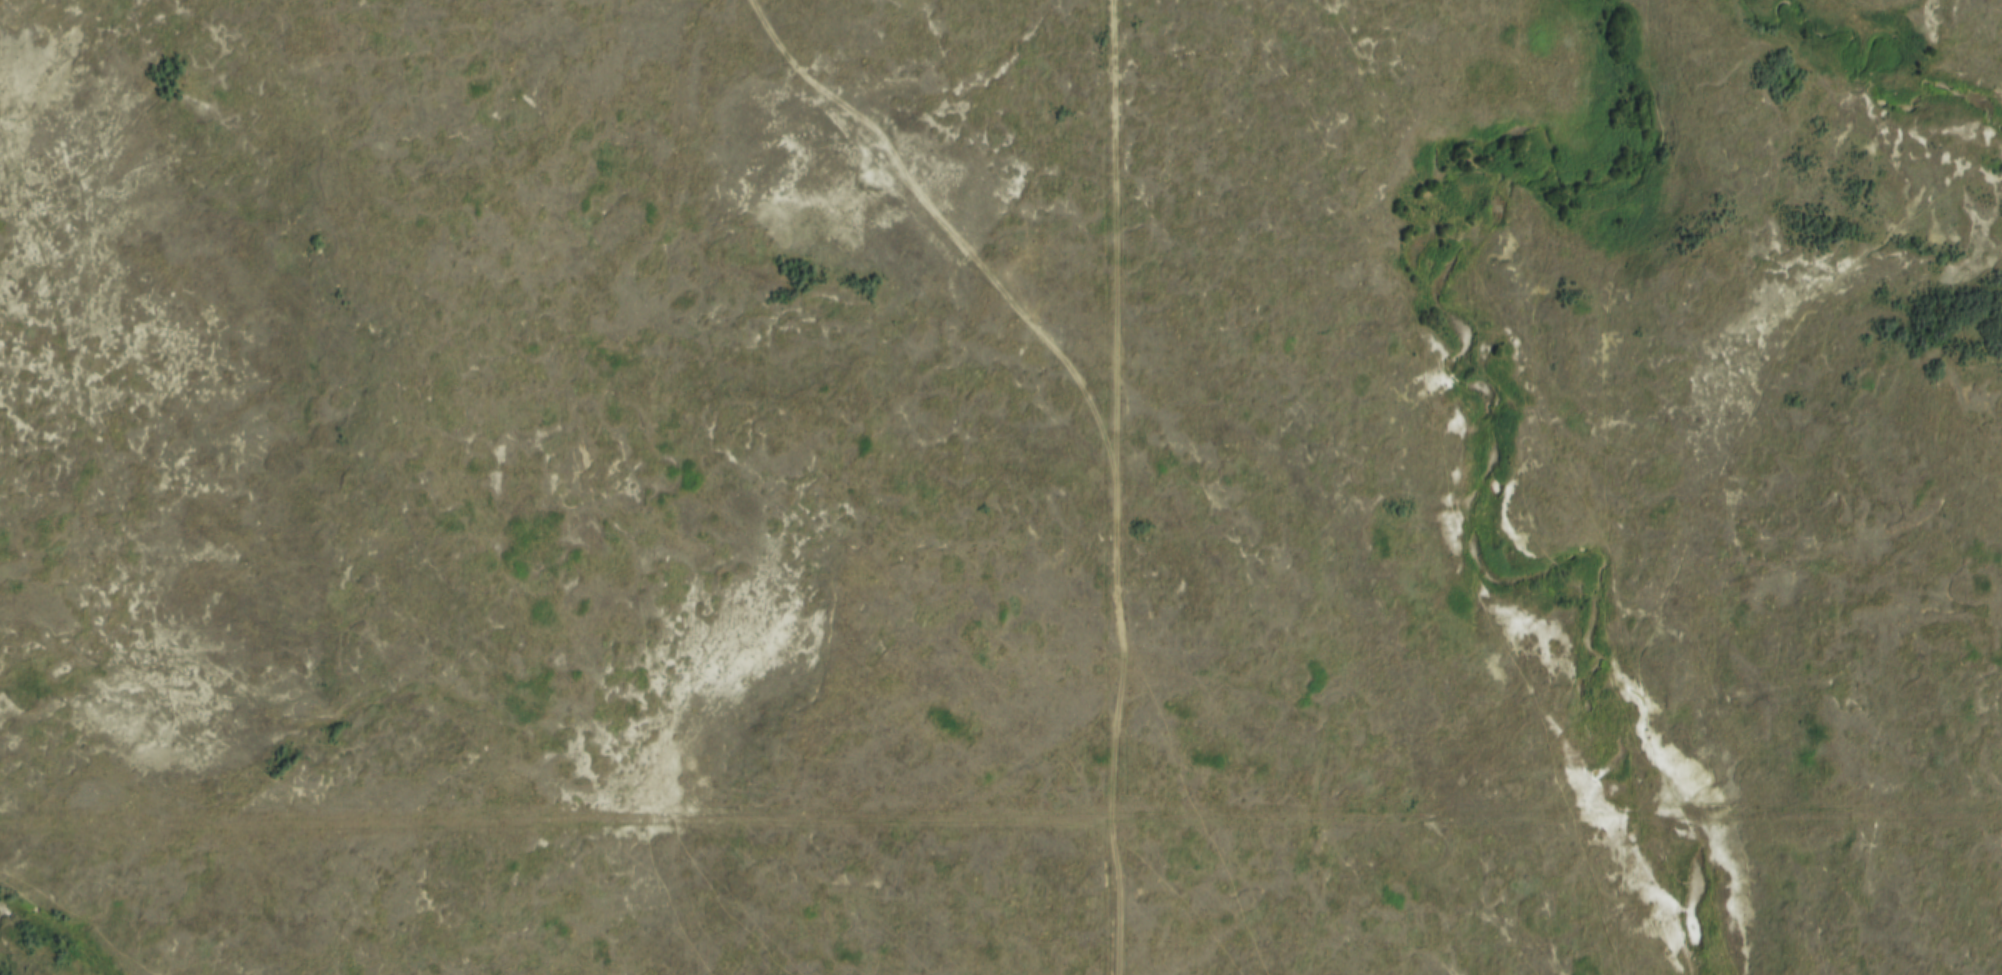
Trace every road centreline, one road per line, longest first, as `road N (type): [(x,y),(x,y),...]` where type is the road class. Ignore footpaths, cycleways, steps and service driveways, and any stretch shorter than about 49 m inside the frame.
road 1 (track): [(1119,474),(1098,409),(1068,357),(791,53),(754,0)]
road 2 (track): [(1112,0),(1119,474)]

